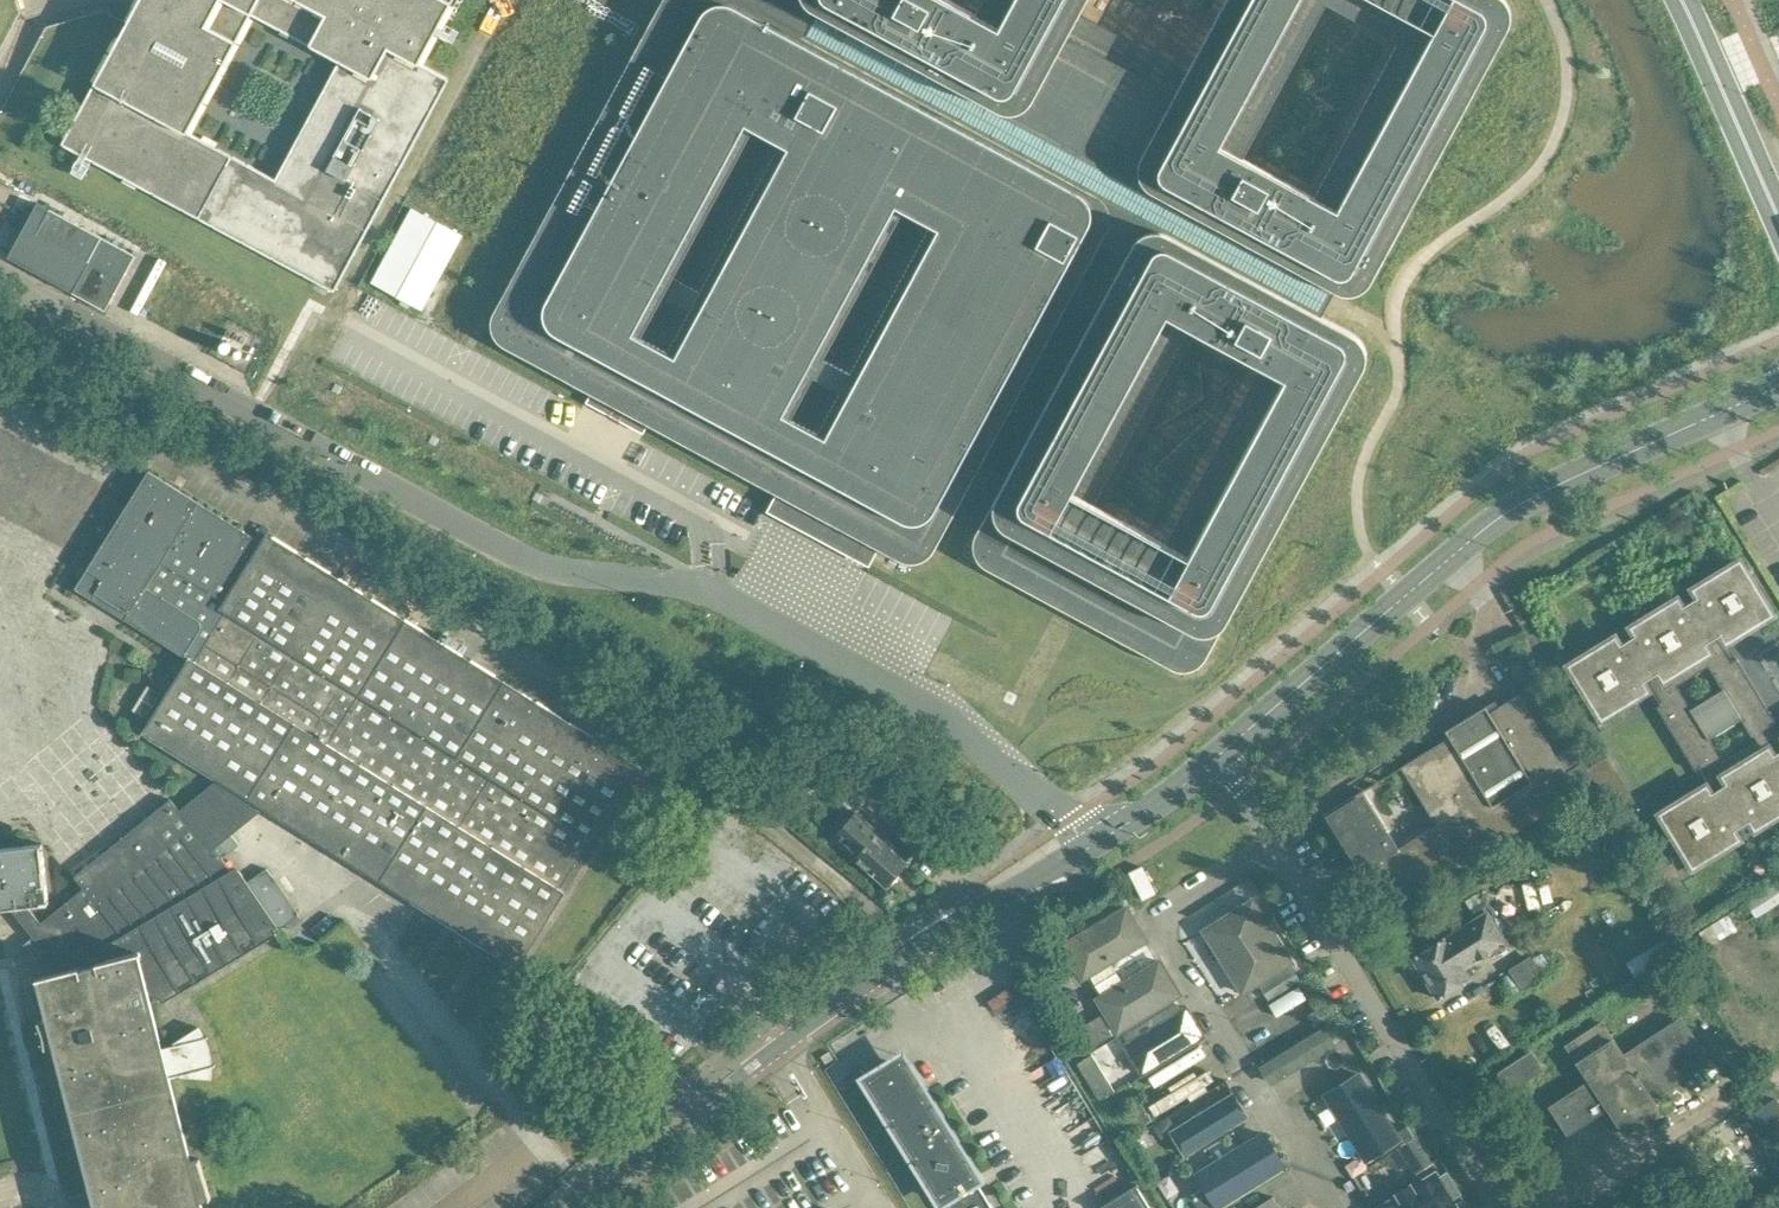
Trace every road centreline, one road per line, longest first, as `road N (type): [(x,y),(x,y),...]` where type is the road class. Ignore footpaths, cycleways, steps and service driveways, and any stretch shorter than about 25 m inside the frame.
road 1 (residential): [(1778,387),(1500,518),(1218,756)]
road 2 (residential): [(584,1207),(783,1044),(920,948),(1094,845)]
road 3 (unclassified): [(1332,1207),(1164,928),(1269,839)]
road 4 (unclassified): [(1497,1207),(1269,839)]
road 5 (unclassified): [(1682,0),(1778,215)]
road 6 (residential): [(1218,756),(1094,845)]

